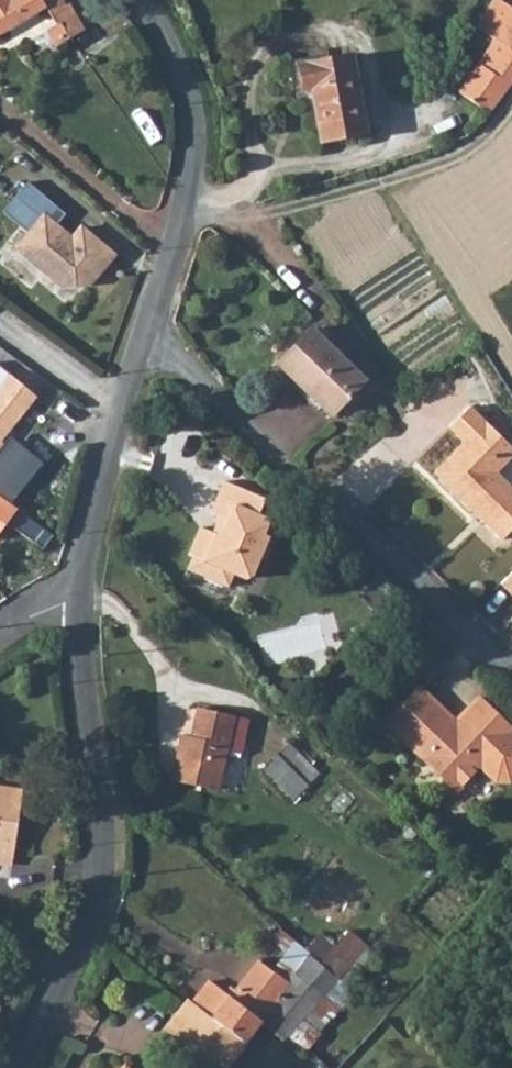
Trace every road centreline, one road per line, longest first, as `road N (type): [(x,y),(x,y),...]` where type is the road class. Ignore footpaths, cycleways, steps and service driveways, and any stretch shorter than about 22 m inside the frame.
road 1 (residential): [(143,336),(511,677)]
road 2 (unclassified): [(26,1067),(95,906),(104,840),(78,604)]
road 3 (unclassified): [(143,336),(185,214),(196,141),(177,55),(146,0)]
road 4 (unclassified): [(78,604),(143,336)]

